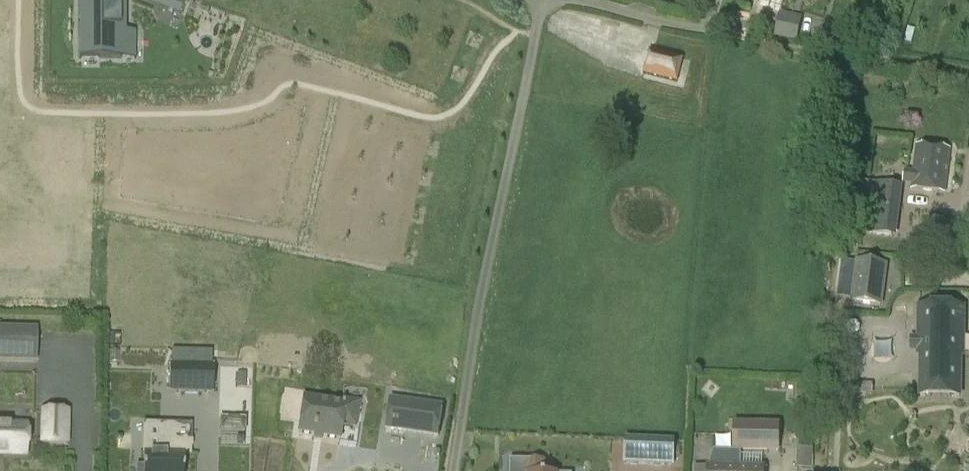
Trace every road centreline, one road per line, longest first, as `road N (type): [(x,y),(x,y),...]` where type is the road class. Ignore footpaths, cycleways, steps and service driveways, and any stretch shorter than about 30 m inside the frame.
road 1 (unclassified): [(452,470),(474,324),(540,14),(557,0)]
road 2 (unclassified): [(574,0),(813,52)]

